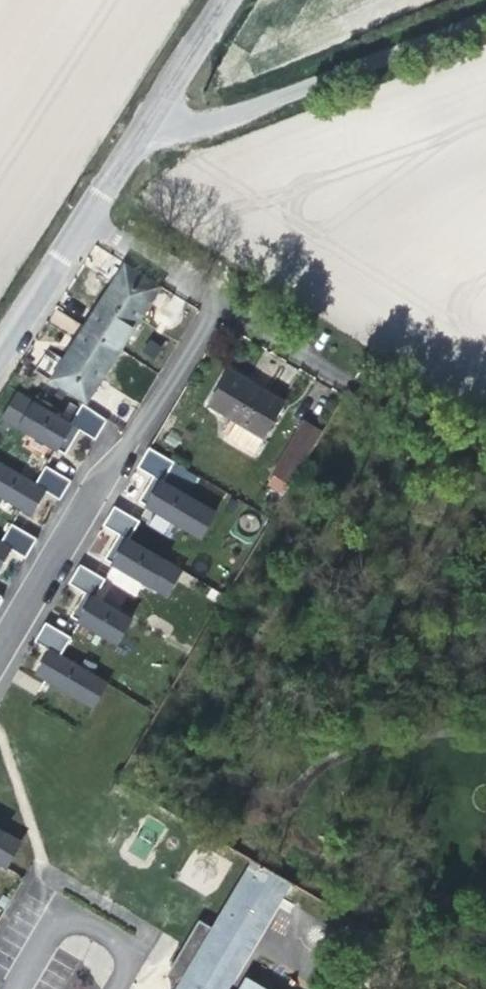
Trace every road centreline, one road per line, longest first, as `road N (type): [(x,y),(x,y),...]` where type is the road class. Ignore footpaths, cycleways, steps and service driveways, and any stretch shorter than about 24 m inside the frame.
road 1 (residential): [(0,656),(214,303),(85,219)]
road 2 (track): [(136,142),(232,116),(485,15)]
road 3 (tertiary): [(85,219),(229,0)]
road 4 (tertiary): [(0,352),(85,219)]

